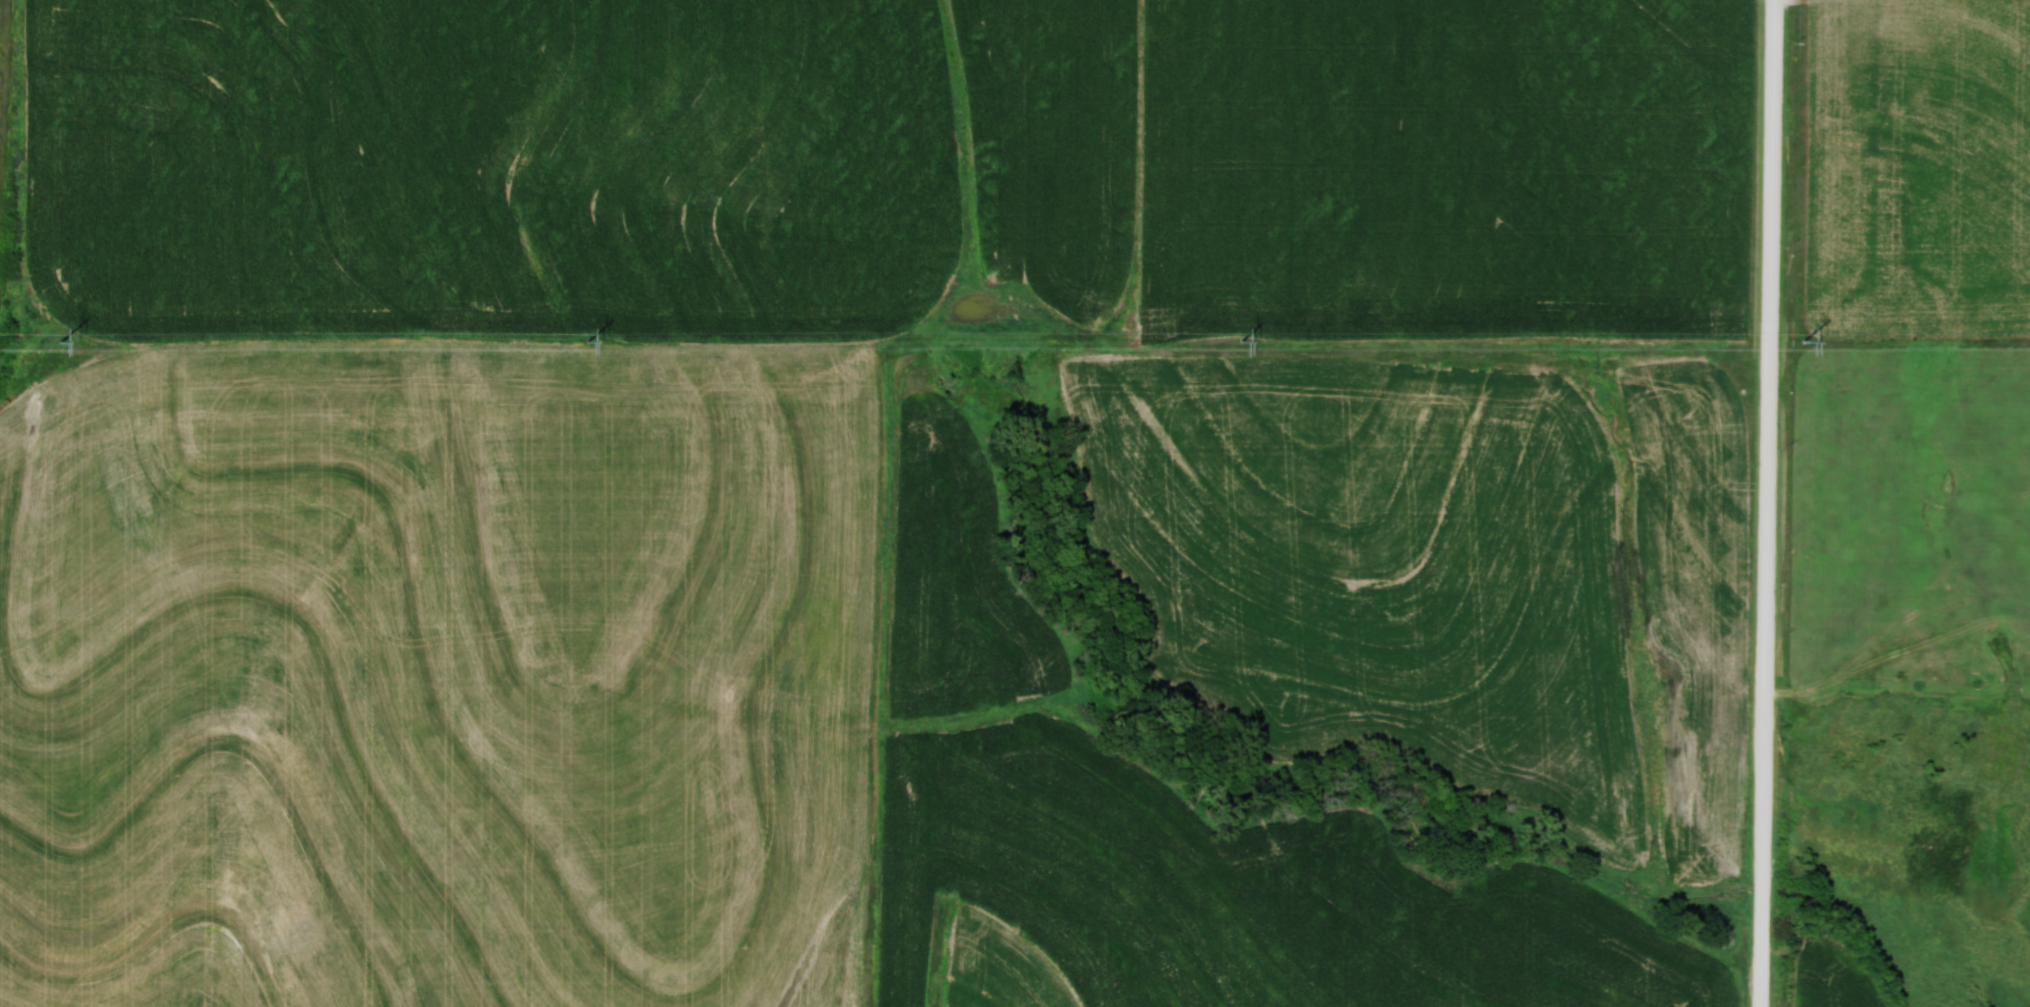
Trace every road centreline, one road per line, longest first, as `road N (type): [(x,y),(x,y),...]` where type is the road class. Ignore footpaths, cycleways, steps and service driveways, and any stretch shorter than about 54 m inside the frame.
road 1 (residential): [(1763,1006),(1779,0)]

